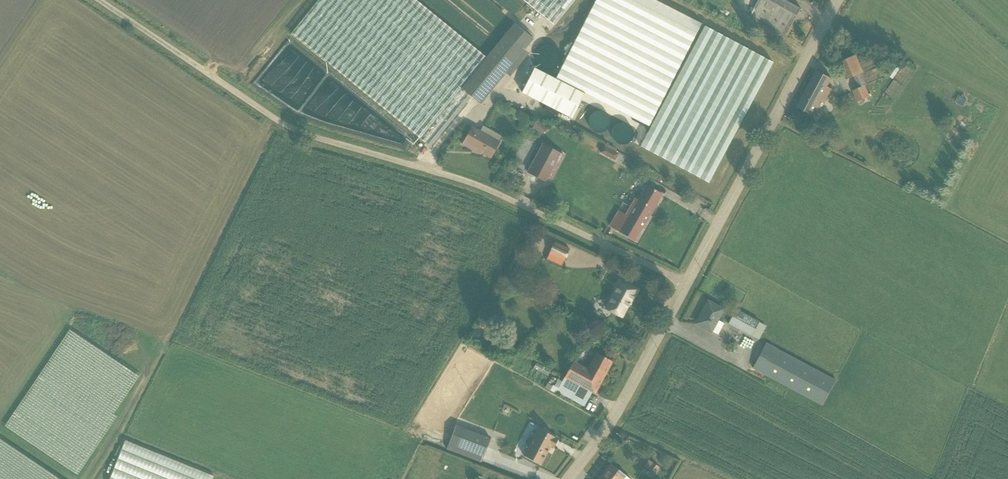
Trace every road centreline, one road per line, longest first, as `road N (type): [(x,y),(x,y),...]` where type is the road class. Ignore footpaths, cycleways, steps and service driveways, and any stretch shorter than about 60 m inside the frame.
road 1 (unclassified): [(682,280),(472,185),(299,132),(104,0)]
road 2 (tertiary): [(838,0),(682,280)]
road 3 (tertiary): [(682,280),(617,411),(569,478)]

